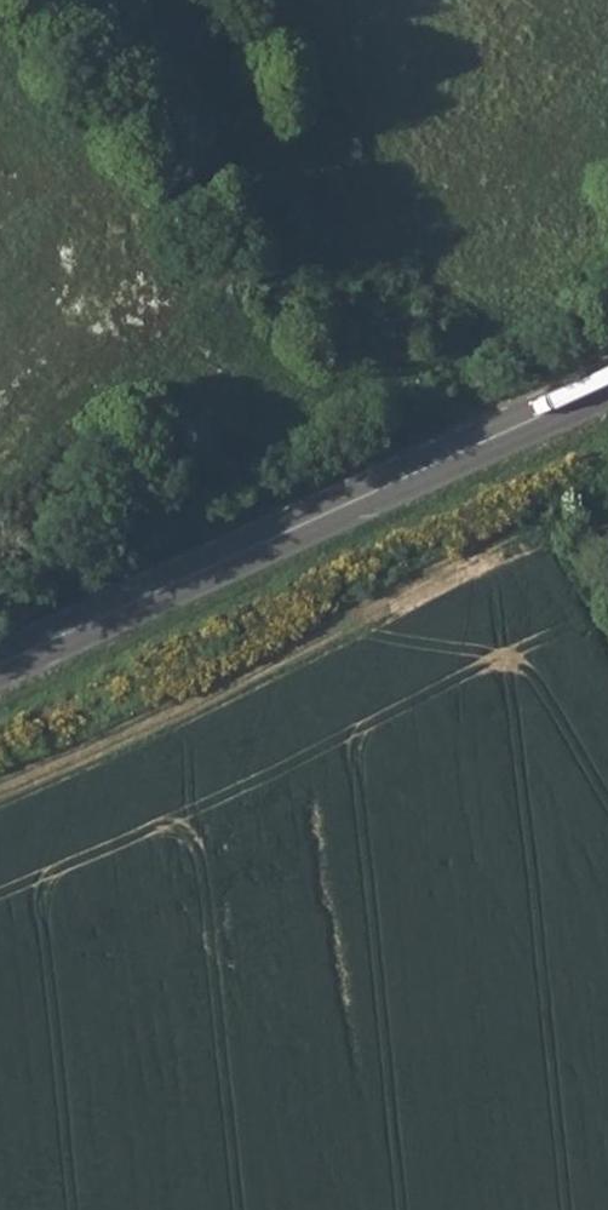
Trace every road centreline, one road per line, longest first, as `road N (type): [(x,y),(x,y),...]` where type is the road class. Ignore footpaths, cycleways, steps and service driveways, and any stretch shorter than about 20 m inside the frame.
road 1 (primary): [(0,668),(607,389)]

